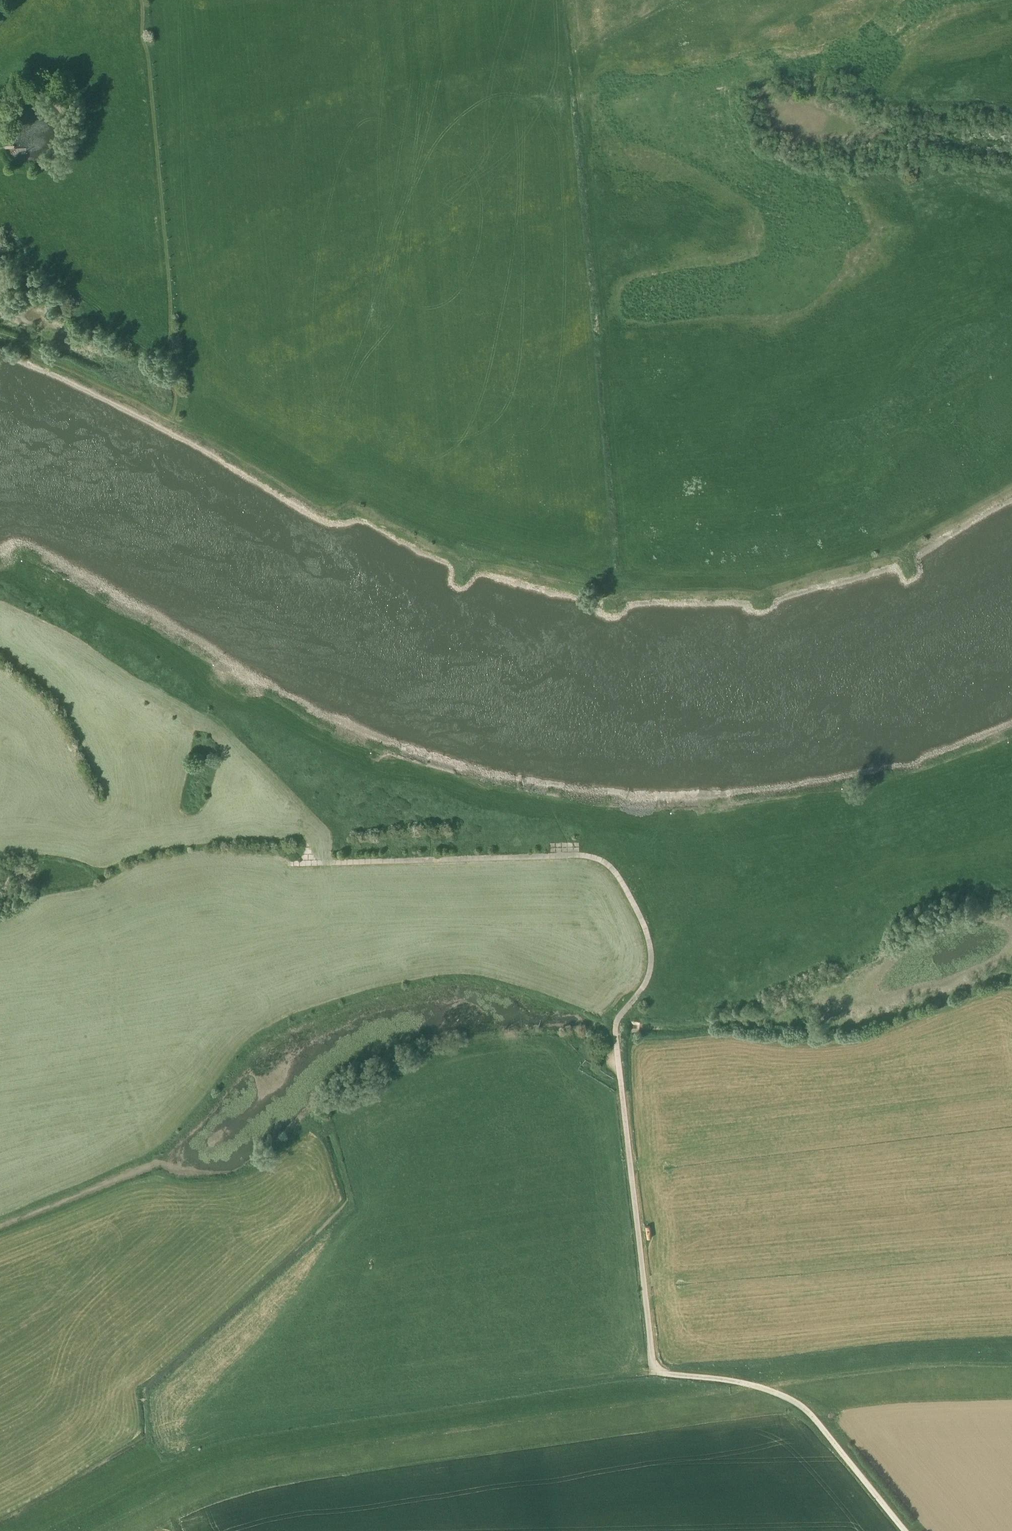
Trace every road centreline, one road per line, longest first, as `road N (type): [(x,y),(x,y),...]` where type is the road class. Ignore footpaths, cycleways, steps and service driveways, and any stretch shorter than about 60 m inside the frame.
road 1 (unclassified): [(291,866),(575,855),(614,870),(637,909),(653,962),(617,1027),(657,1373),(761,1388),(803,1406),(908,1530)]
road 2 (track): [(777,1395),(802,1380),(1011,1366)]

